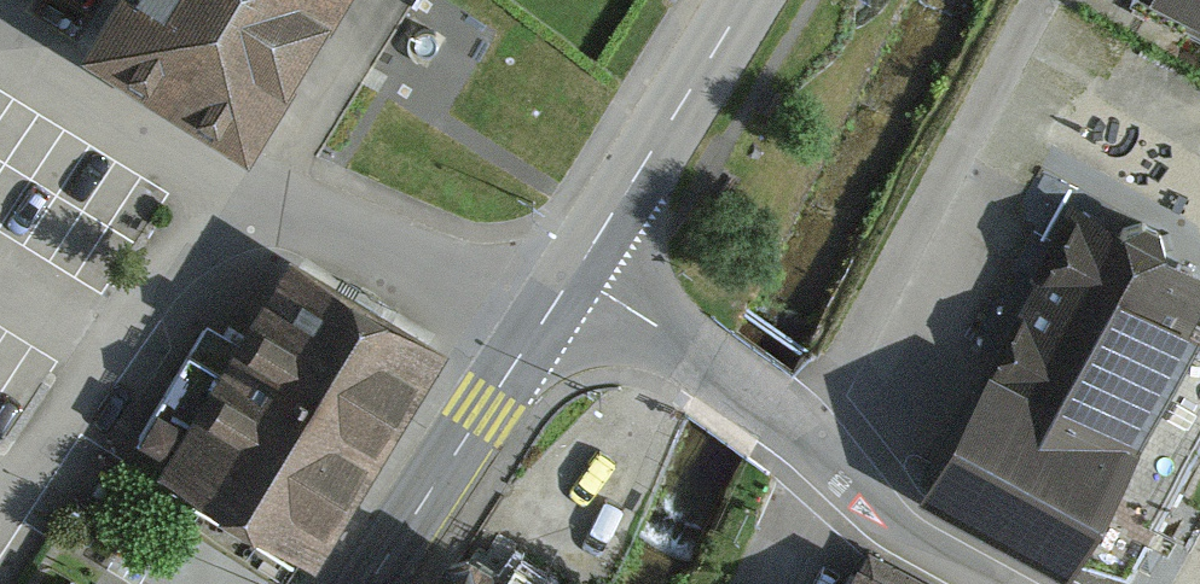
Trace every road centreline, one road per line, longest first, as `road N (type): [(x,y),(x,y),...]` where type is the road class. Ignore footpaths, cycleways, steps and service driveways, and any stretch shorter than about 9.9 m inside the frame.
road 1 (residential): [(540,329),(386,241),(212,193),(0,515)]
road 2 (residential): [(1047,0),(839,473)]
road 3 (residential): [(839,473),(779,410),(575,275)]
road 4 (tertiary): [(575,275),(745,0)]
road 5 (tertiary): [(367,583),(540,329)]
road 6 (residential): [(995,583),(911,538),(839,473)]

